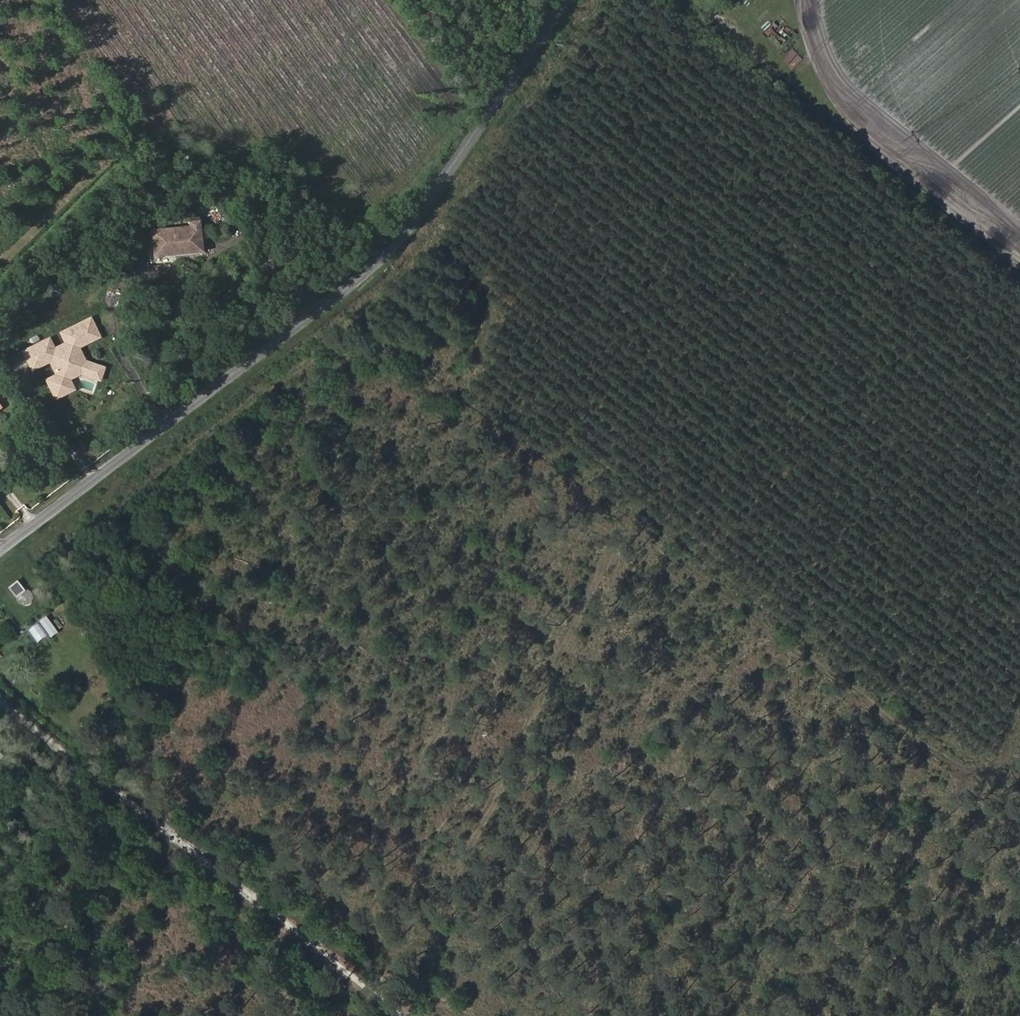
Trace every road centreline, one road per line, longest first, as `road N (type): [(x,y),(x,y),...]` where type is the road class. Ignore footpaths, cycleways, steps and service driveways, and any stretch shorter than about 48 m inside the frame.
road 1 (residential): [(0,551),(386,255),(567,0)]
road 2 (unclassified): [(49,737),(407,1015)]

